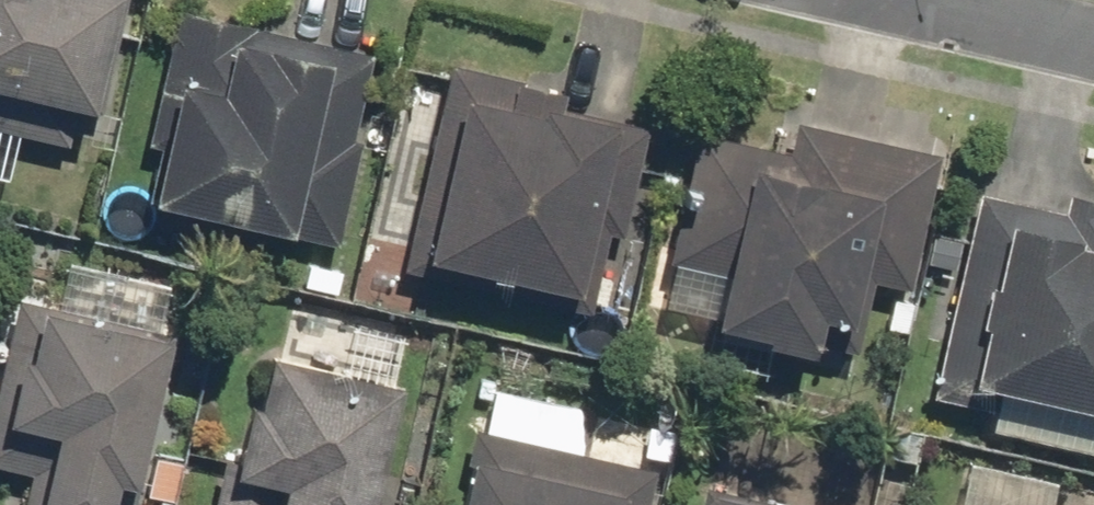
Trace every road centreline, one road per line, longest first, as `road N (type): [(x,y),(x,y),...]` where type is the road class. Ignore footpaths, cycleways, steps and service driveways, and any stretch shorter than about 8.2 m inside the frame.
road 1 (residential): [(1093,35),(965,4)]

